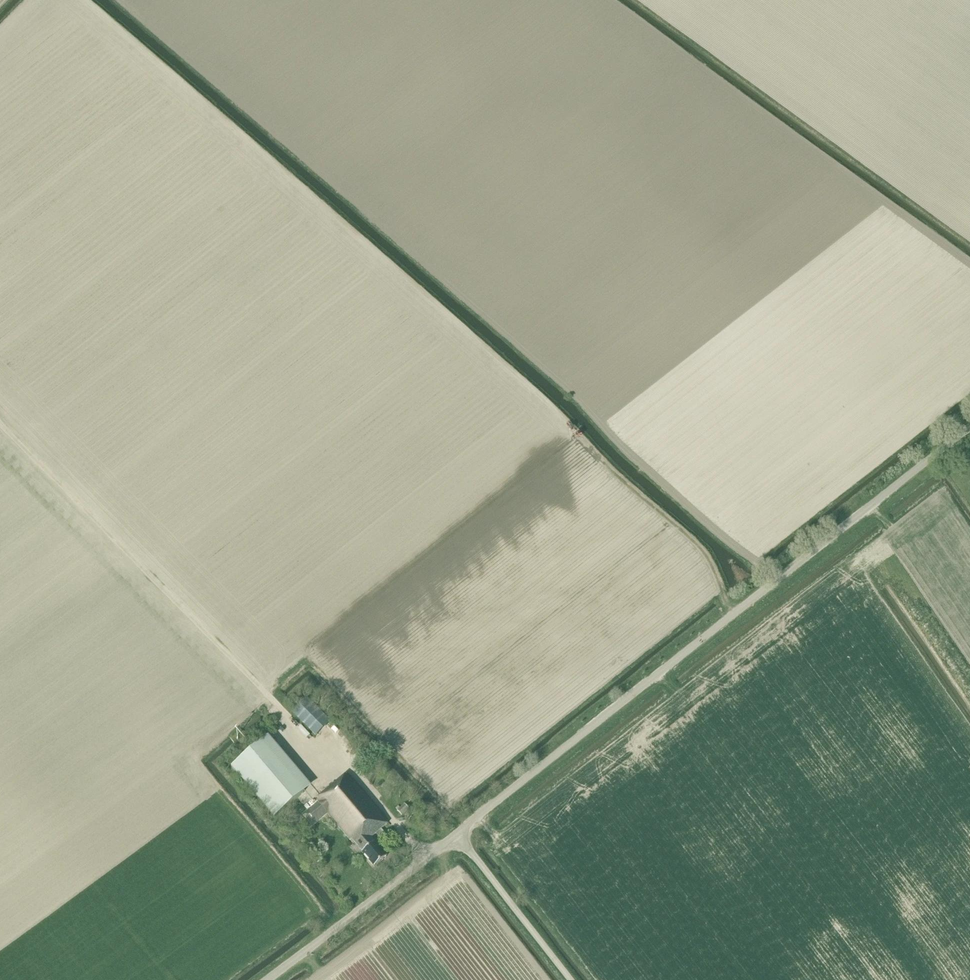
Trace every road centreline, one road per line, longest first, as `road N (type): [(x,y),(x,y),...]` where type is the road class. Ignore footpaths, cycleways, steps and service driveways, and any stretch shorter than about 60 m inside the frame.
road 1 (track): [(724,625),(719,618),(729,609),(706,556),(610,473),(546,404),(79,0)]
road 2 (track): [(783,578),(732,545),(559,380),(122,0)]
road 3 (unclassified): [(457,837),(969,430)]
road 4 (track): [(605,0),(969,265)]
road 5 (track): [(278,707),(0,426)]
road 6 (unclassified): [(272,979),(457,837)]
road 7 (unclassified): [(569,979),(457,837)]

